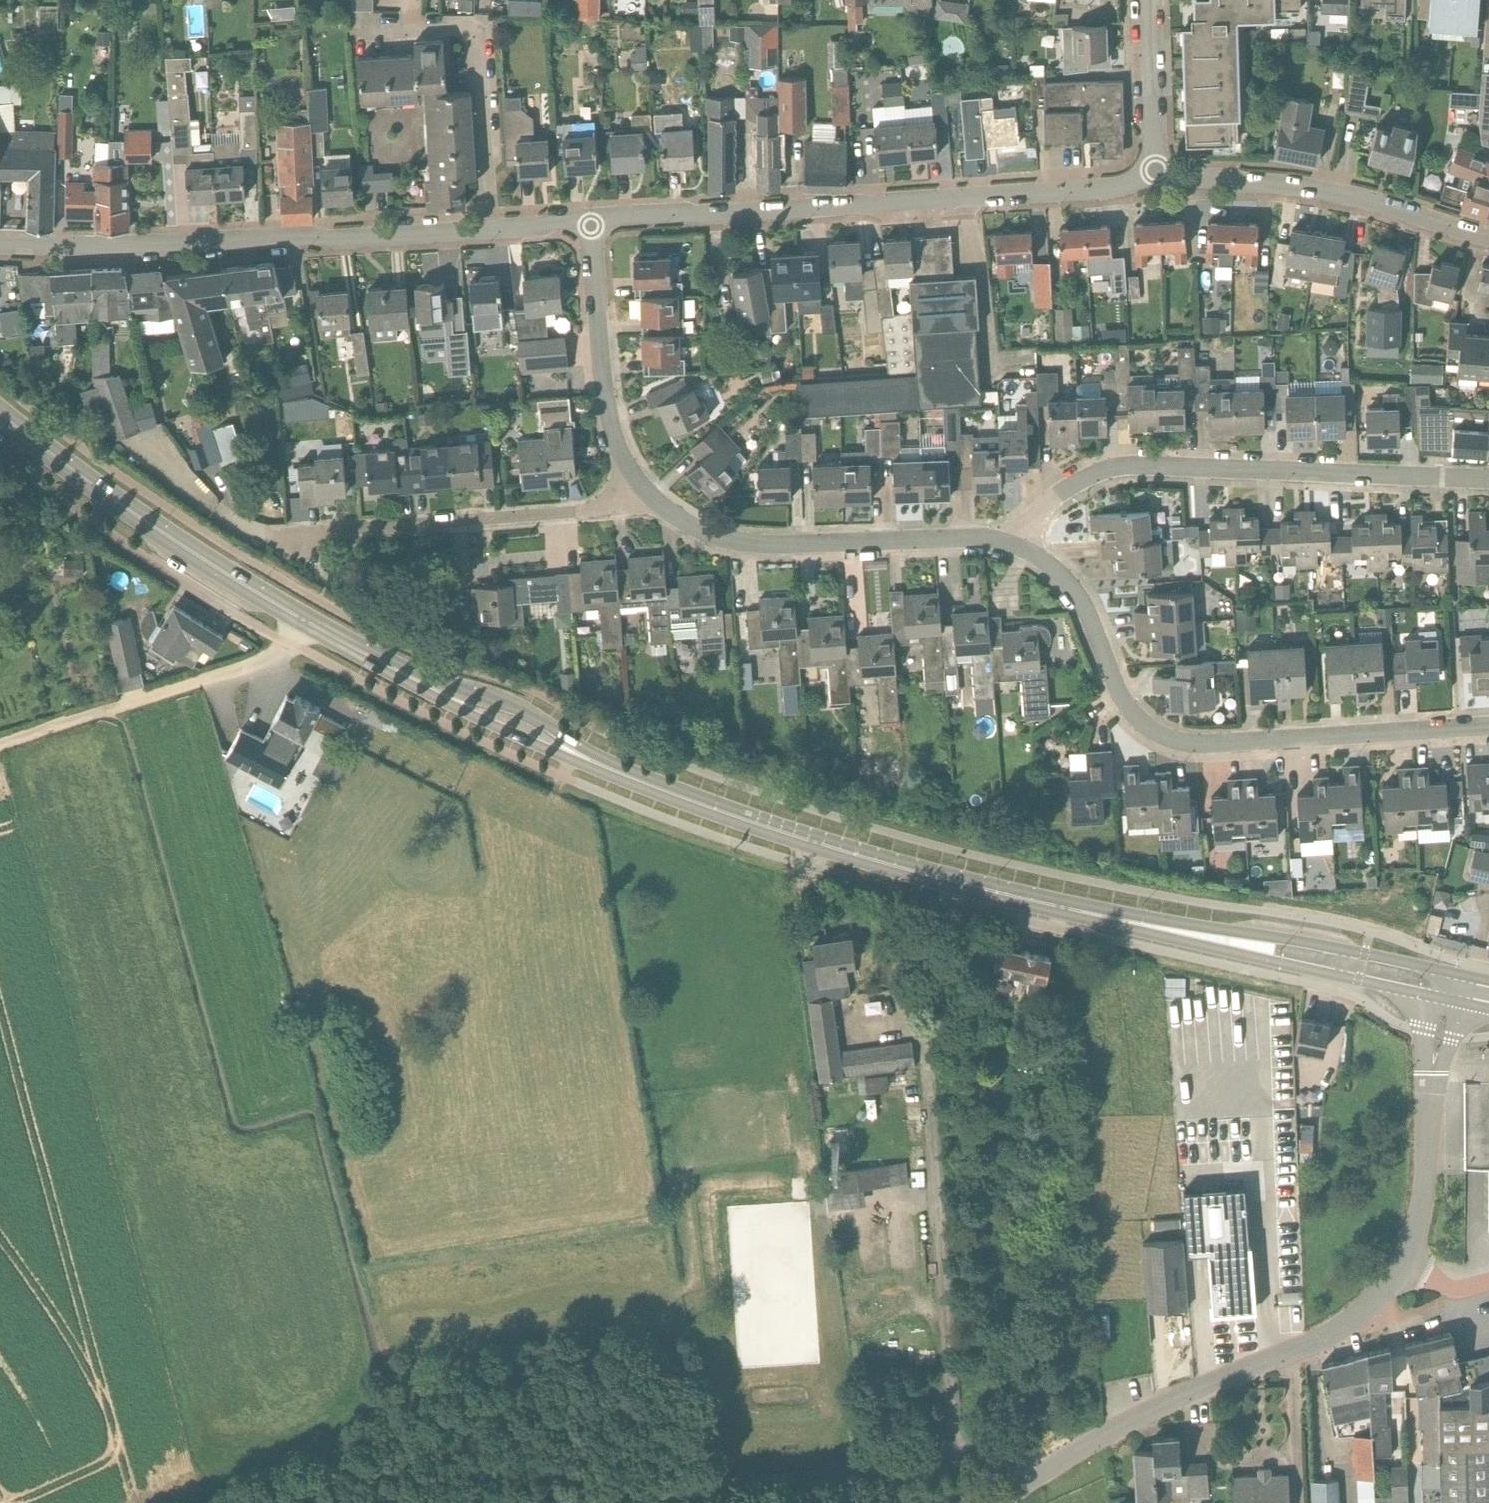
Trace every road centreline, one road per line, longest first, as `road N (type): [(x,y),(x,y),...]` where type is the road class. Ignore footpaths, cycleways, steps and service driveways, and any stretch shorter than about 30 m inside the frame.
road 1 (unclassified): [(998,1502),(1109,1431),(1329,1334),(1374,1300),(1402,1266),(1416,1227),(1433,1065)]
road 2 (track): [(426,1502),(976,1456),(1045,1470)]
road 3 (residential): [(1488,729),(1184,747),(1150,734),(1107,677),(1065,575),(1019,535)]
road 4 (residential): [(591,220),(1108,189),(1158,177)]
road 5 (primary): [(1120,921),(827,847),(593,762)]
road 6 (residential): [(1019,535),(1050,494),(1098,468),(1488,479)]
road 7 (residential): [(0,244),(102,247),(308,234),(331,242),(492,230)]
road 8 (residential): [(1019,535),(737,536),(704,527),(658,501),(645,483)]
road 9 (primary): [(307,623),(108,496),(0,414)]
road 10 (residential): [(645,483),(599,510),(283,535)]
road 11 (primary): [(1454,974),(1279,938),(1142,916),(1120,921)]
road 12 (residential): [(1158,177),(1317,190),(1488,239)]
road 13 (primary): [(1120,921),(1139,933),(1430,996)]
road 14 (residential): [(492,230),(481,53),(468,28),(365,32)]
road 15 (residential): [(645,483),(613,412),(591,220)]
road 16 (residential): [(307,623),(277,657),(118,706)]
road 17 (residential): [(1158,177),(1152,0)]
road 18 (primary): [(593,762),(516,706),(460,689),(442,694)]
road 19 (primary): [(442,694),(454,708),(512,735),(593,762)]
road 20 (primary): [(442,694),(307,623)]
road 21 (track): [(118,706),(0,745)]

